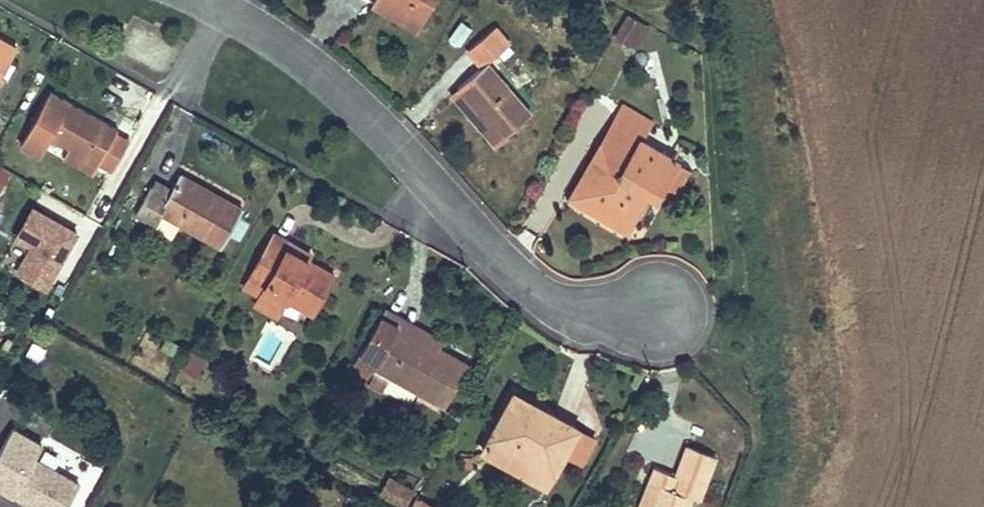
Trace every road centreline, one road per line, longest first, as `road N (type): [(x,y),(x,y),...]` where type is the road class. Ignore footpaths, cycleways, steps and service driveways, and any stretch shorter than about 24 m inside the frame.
road 1 (residential): [(661,314),(571,305),(508,262),(365,104),(281,36),(211,0)]

